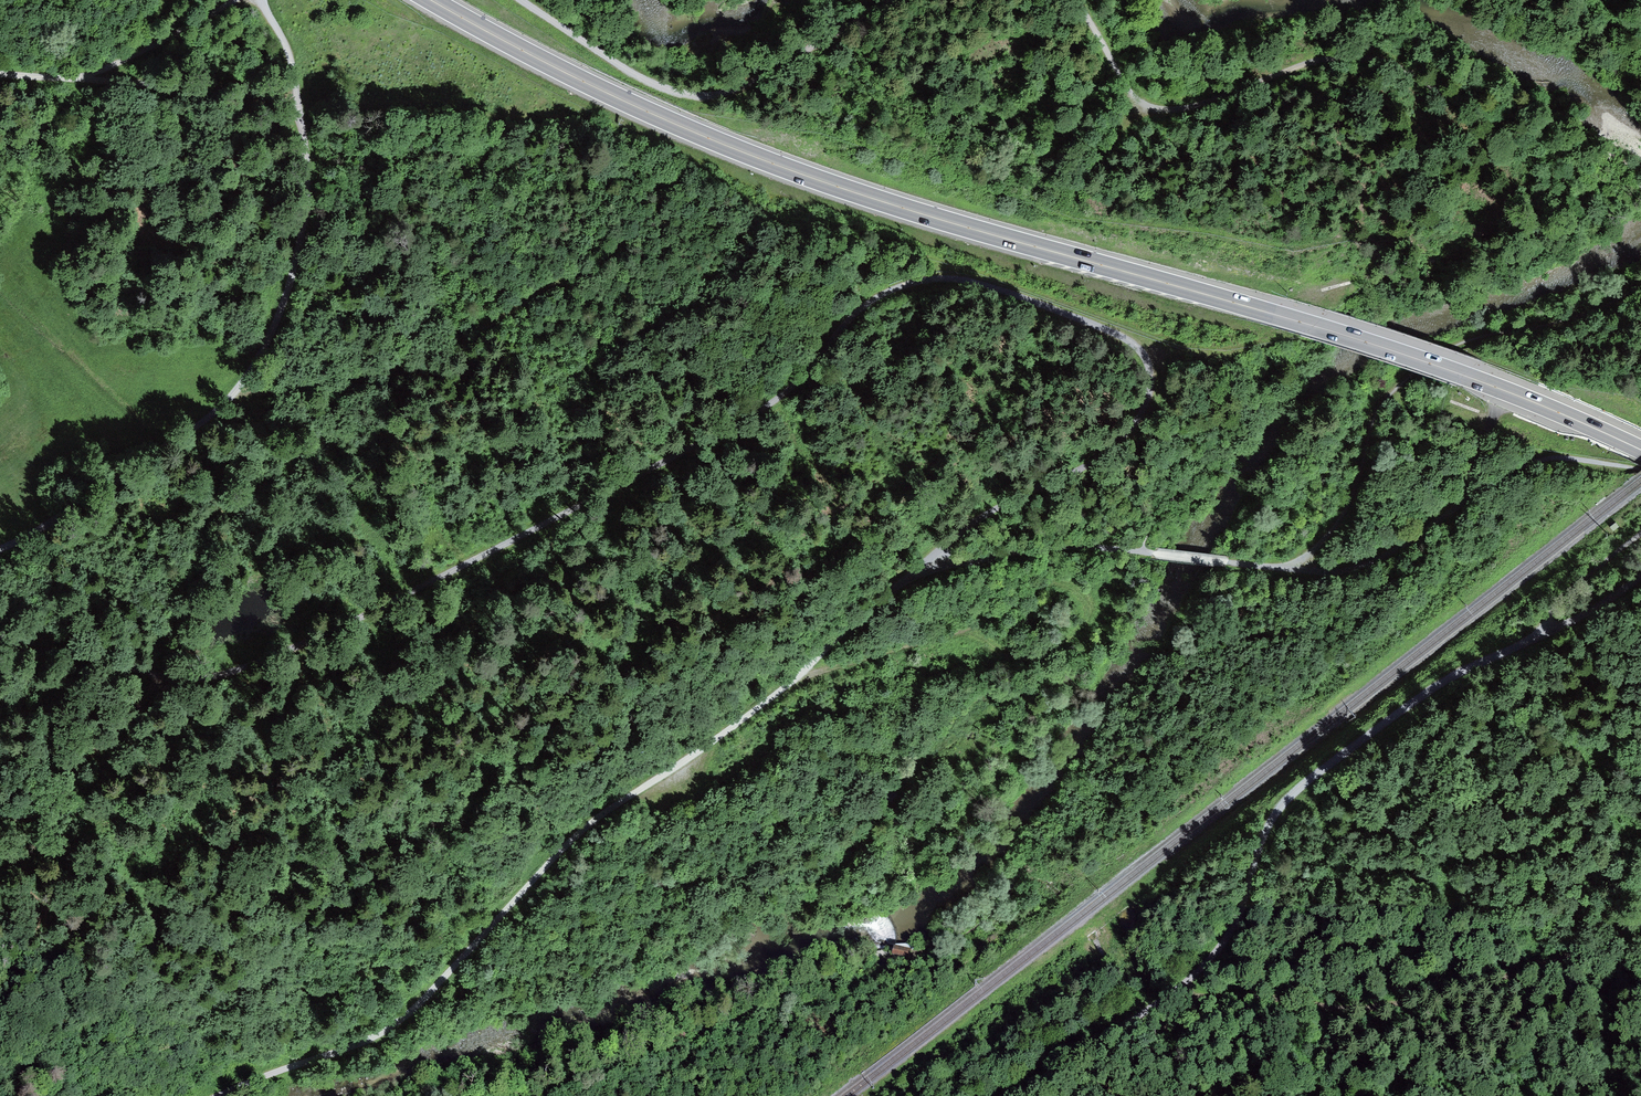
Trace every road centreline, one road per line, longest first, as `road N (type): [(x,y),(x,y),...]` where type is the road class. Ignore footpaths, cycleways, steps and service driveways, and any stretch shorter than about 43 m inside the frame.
road 1 (track): [(905,580),(981,519),(1125,435),(1148,392),(1143,354),(1114,333),(982,284),(911,283),(854,313),(795,385),(743,420),(254,663),(190,679),(76,649),(0,656)]
road 2 (trunk): [(1640,450),(1407,356),(774,164),(583,81),(431,0)]
road 3 (track): [(224,1095),(392,1026),(581,831),(792,682),(905,580)]
road 4 (track): [(1536,638),(1437,686),(1304,788),(1266,830),(1237,920),(1198,971),(1003,1095)]
road 5 (track): [(0,550),(219,407),(267,342),(290,283),(308,179),(292,65),(260,0)]
road 6 (track): [(1564,111),(1473,107),(1397,63),(1365,56),(1295,68),(1194,106),(1152,106),(1126,87),(1076,0)]
road 7 (track): [(1640,284),(1592,311),(1469,341),(1407,377),(1379,407),(1343,516),(1294,569)]
road 8 (track): [(1640,921),(1539,967),(1386,1008),(1270,992),(1214,996),(1183,984)]
road 9 (track): [(896,0),(736,89),(707,96),(641,78),(522,0)]
road 10 (track): [(1490,484),(1408,542),(1348,568),(1142,552)]
road 11 (track): [(233,0),(78,78),(0,73)]
road 12 (track): [(1142,552),(1018,550),(905,580)]
road 13 (track): [(0,824),(70,778),(166,677)]
road 14 (track): [(78,78),(219,91),(298,107)]
road 15 (track): [(792,682),(976,629)]
road 16 (track): [(1640,576),(1536,638)]

